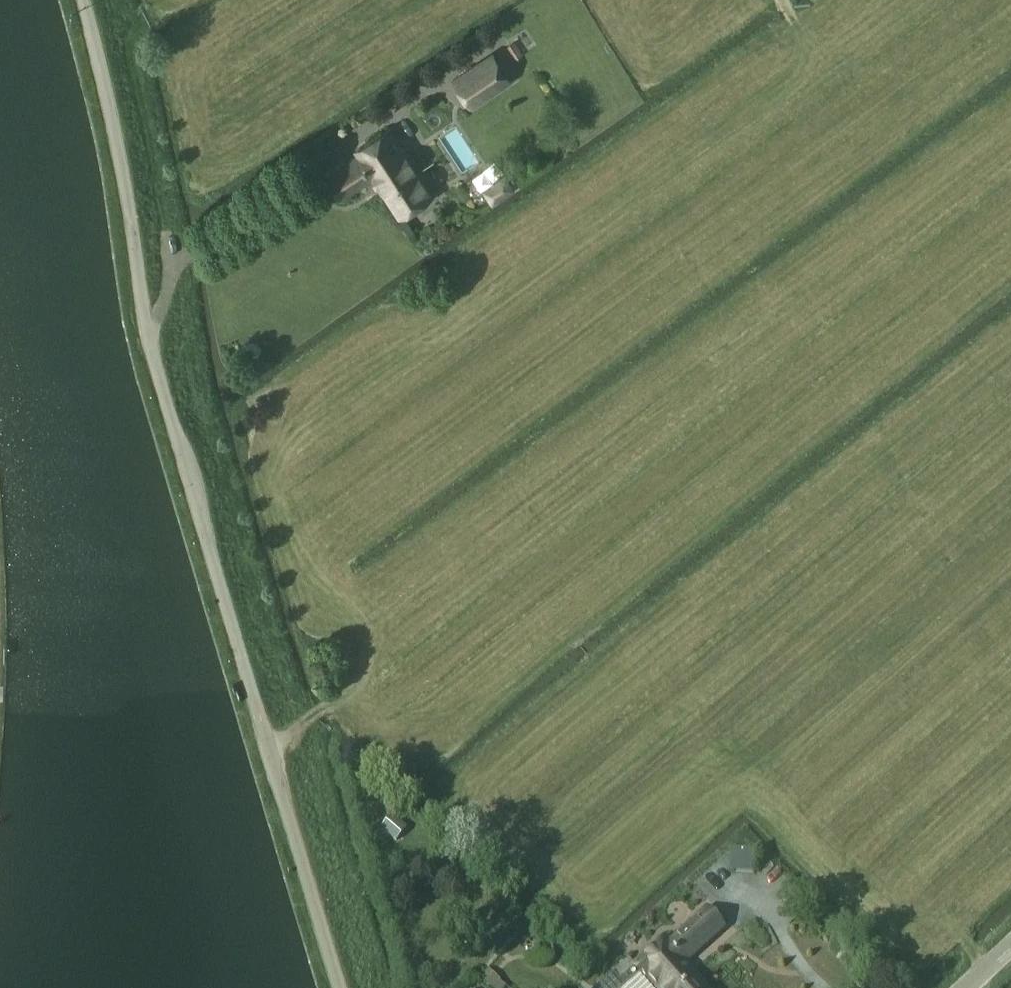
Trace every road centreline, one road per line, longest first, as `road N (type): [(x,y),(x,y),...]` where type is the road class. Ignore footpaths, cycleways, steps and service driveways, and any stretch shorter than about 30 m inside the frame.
road 1 (unclassified): [(336,987),(156,388),(82,0)]

